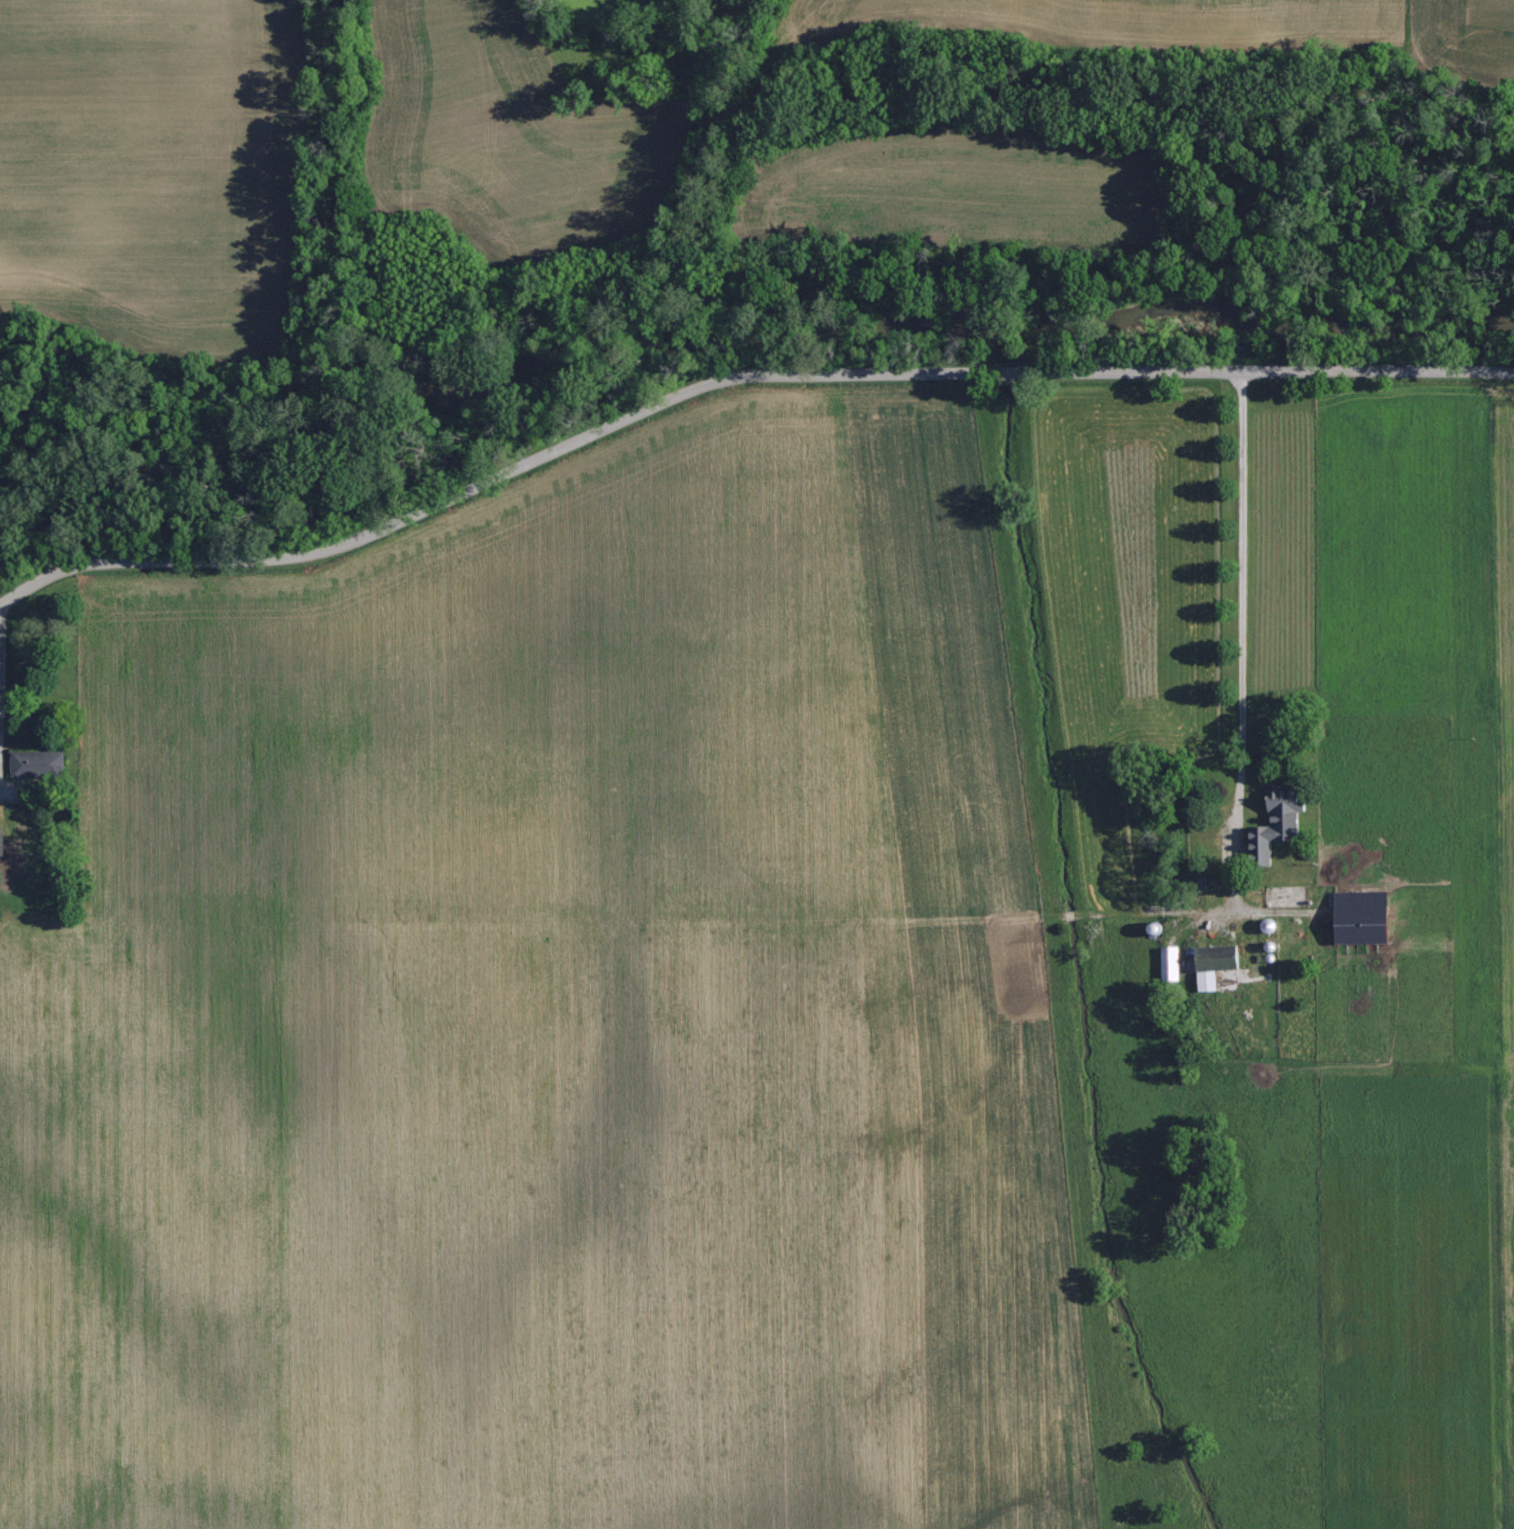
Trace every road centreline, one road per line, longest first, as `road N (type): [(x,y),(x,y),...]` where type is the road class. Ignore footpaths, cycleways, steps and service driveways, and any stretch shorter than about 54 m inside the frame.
road 1 (residential): [(0,598),(65,563),(94,558),(319,547),(722,376),(1123,368),(1513,372)]

